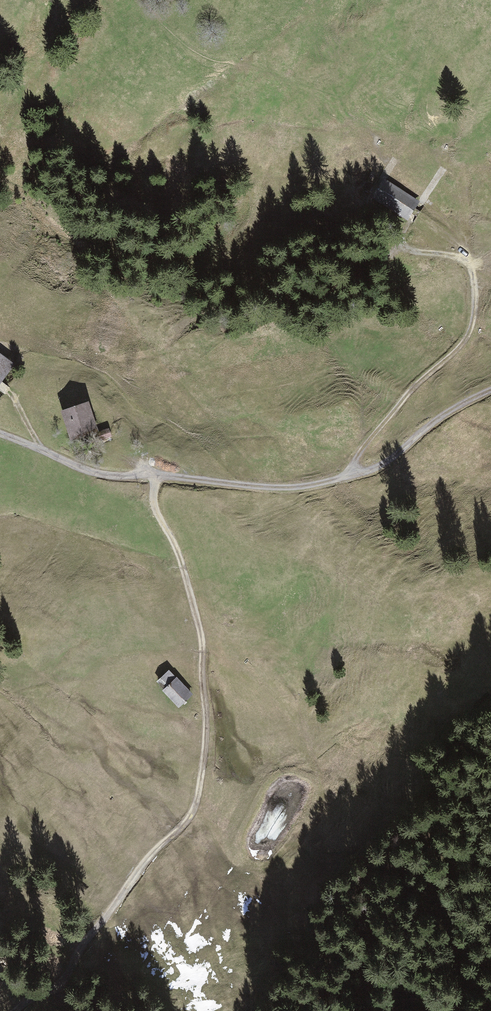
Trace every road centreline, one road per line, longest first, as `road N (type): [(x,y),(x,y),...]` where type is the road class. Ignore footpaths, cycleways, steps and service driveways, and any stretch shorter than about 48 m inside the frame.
road 1 (track): [(490,390),(377,467),(262,489),(93,473),(0,432)]
road 2 (track): [(154,476),(155,511),(186,576),(201,651),(206,757),(199,796)]
road 3 (track): [(419,239),(468,262),(472,327),(345,475)]
road 4 (track): [(19,1010),(64,982),(199,796)]

